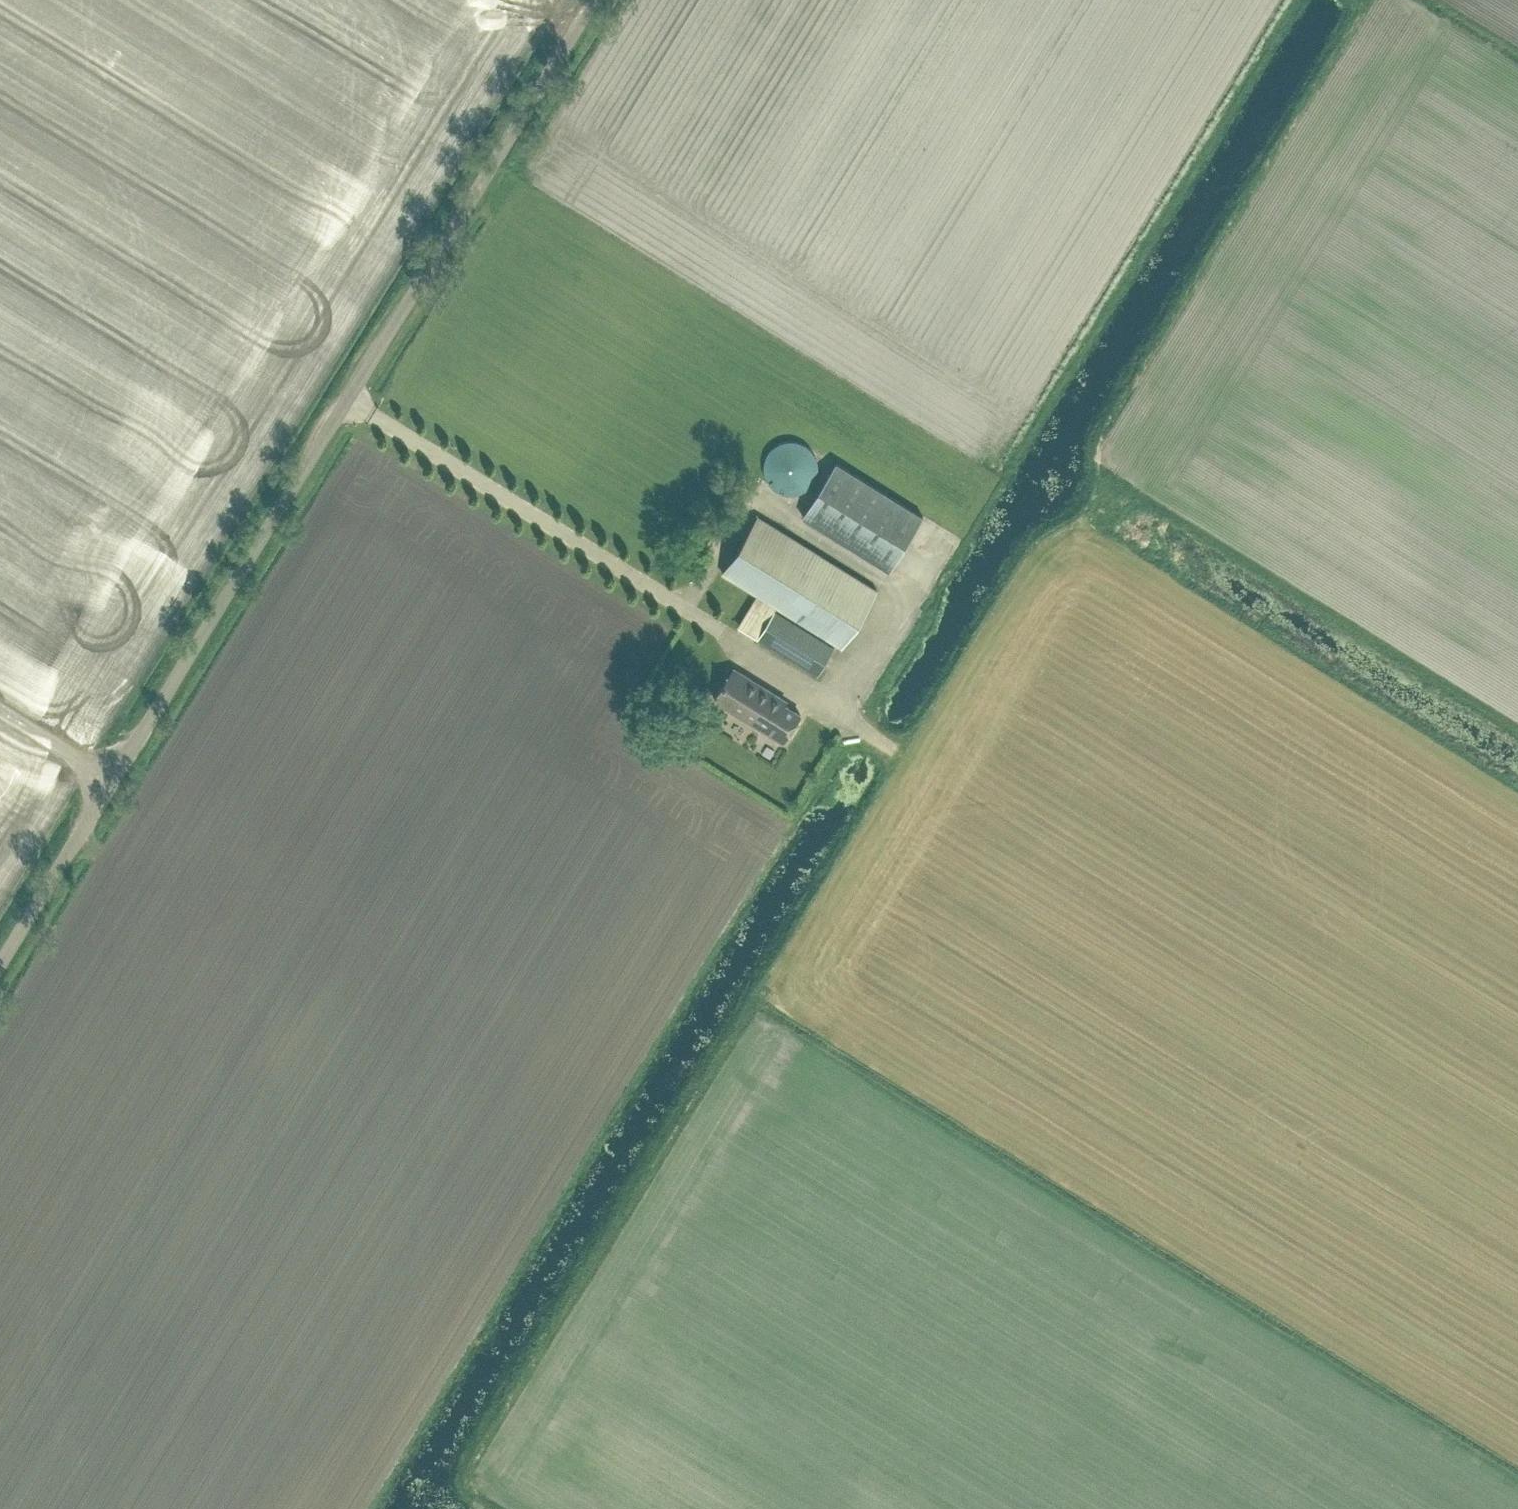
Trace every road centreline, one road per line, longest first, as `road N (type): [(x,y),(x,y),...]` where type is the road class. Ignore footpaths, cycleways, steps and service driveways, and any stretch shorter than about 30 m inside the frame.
road 1 (unclassified): [(0,958),(591,0)]

